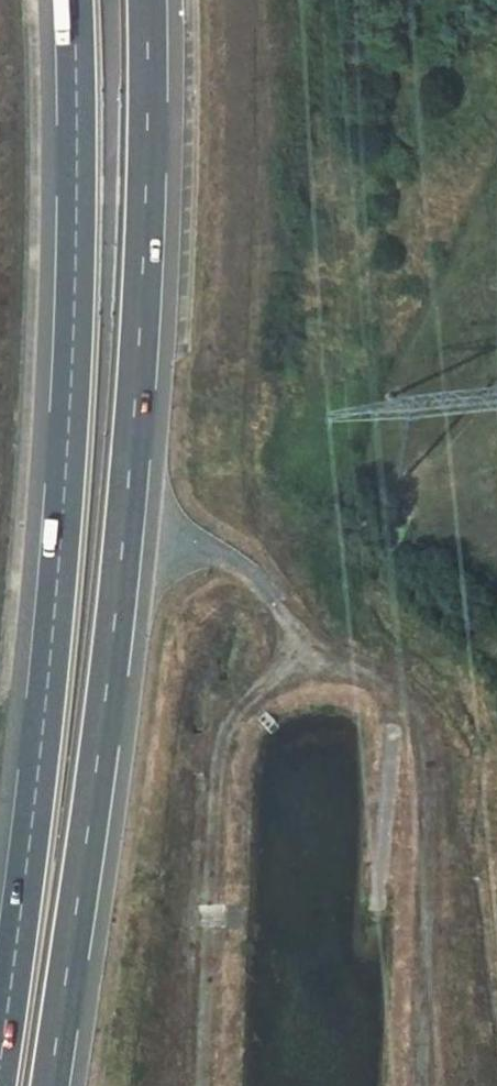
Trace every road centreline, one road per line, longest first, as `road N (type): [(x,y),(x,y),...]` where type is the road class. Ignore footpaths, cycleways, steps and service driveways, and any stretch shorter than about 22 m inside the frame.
road 1 (motorway): [(43,1085),(100,710),(157,225),(153,0)]
road 2 (motorway): [(98,0),(106,229),(0,1060)]

